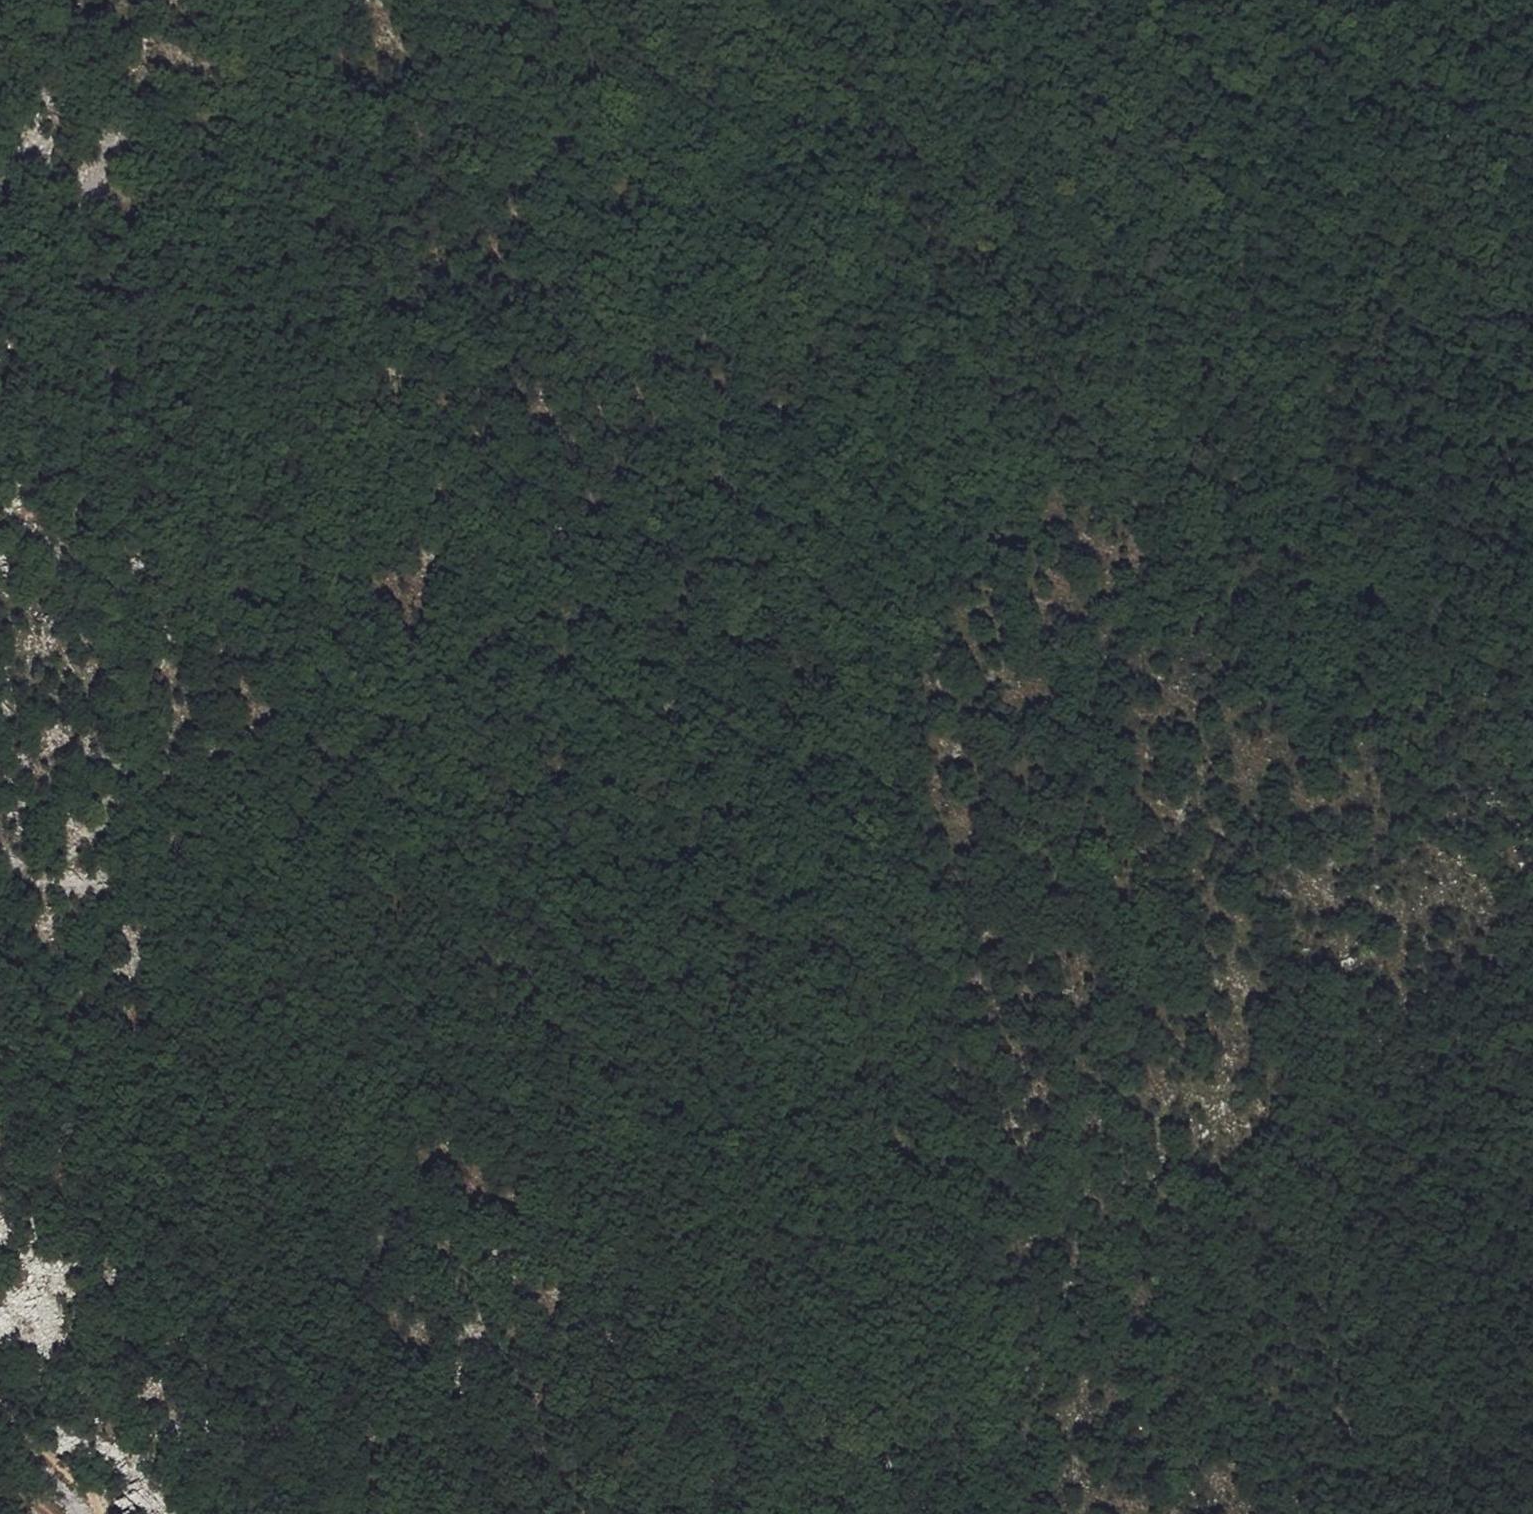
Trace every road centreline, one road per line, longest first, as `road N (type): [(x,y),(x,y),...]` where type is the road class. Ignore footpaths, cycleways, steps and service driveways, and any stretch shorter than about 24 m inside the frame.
road 1 (track): [(0,1388),(98,1500),(100,1513)]

